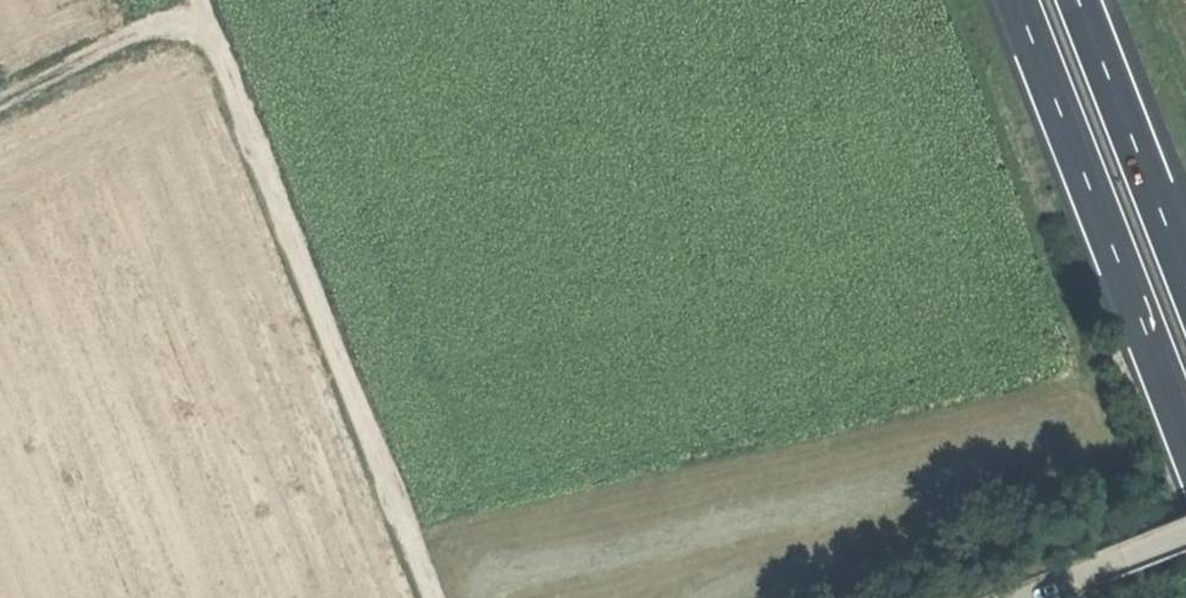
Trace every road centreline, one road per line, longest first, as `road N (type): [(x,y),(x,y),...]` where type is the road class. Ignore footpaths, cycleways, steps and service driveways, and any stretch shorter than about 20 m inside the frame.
road 1 (track): [(434,597),(189,0)]
road 2 (trunk): [(1016,0),(1185,437)]
road 3 (trunk): [(1185,277),(1077,0)]
road 4 (track): [(0,101),(193,9)]
road 5 (track): [(1028,597),(1185,534)]

